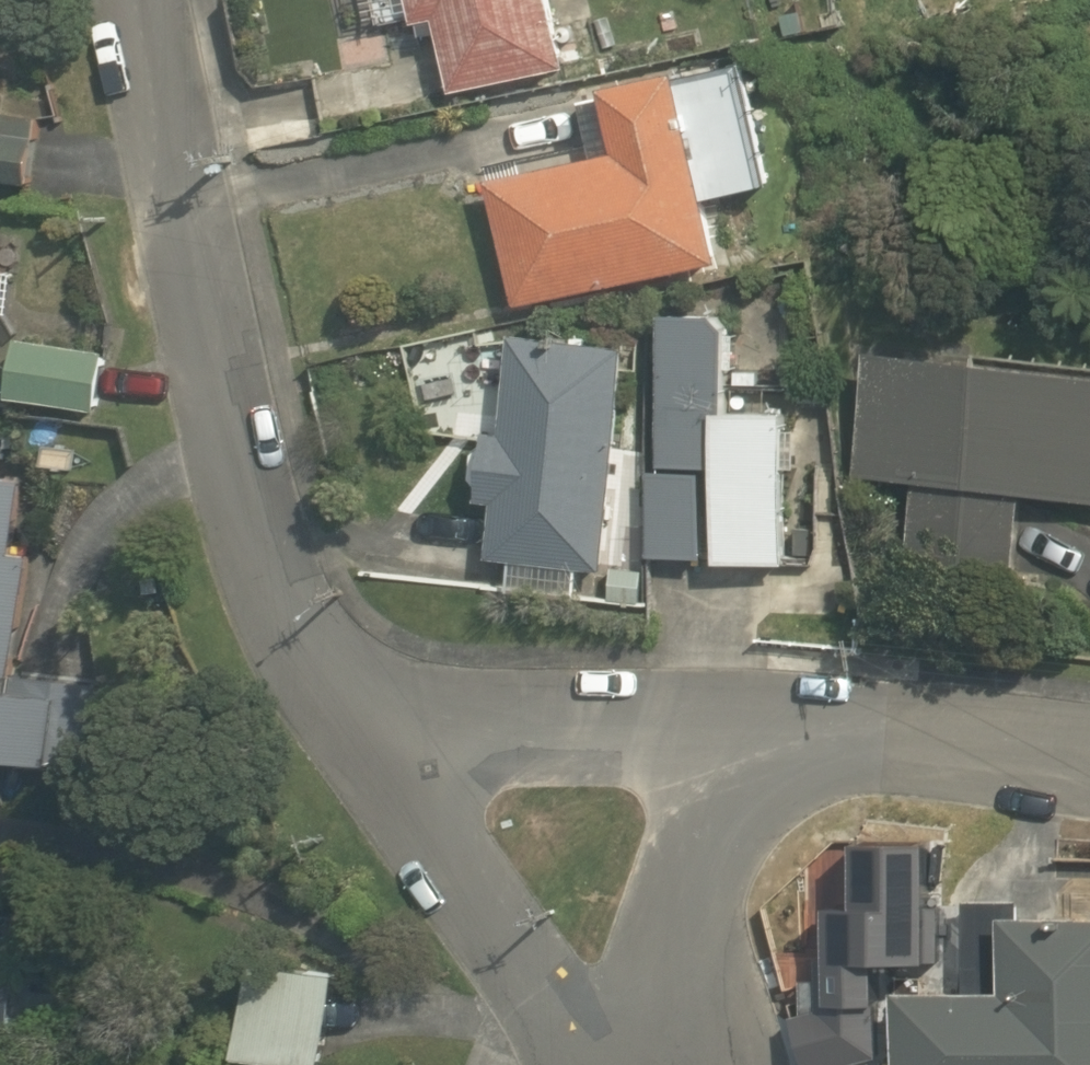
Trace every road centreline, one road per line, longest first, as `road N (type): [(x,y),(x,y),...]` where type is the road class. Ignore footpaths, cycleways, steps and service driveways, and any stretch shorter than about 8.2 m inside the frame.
road 1 (residential): [(393,740),(348,703),(307,643),(264,547),(135,0)]
road 2 (residential): [(393,740),(780,745)]
road 3 (residential): [(608,1020),(530,964),(492,918),(393,740)]
road 4 (residential): [(780,745),(608,1020)]
road 5 (residential): [(780,745),(1089,773)]

